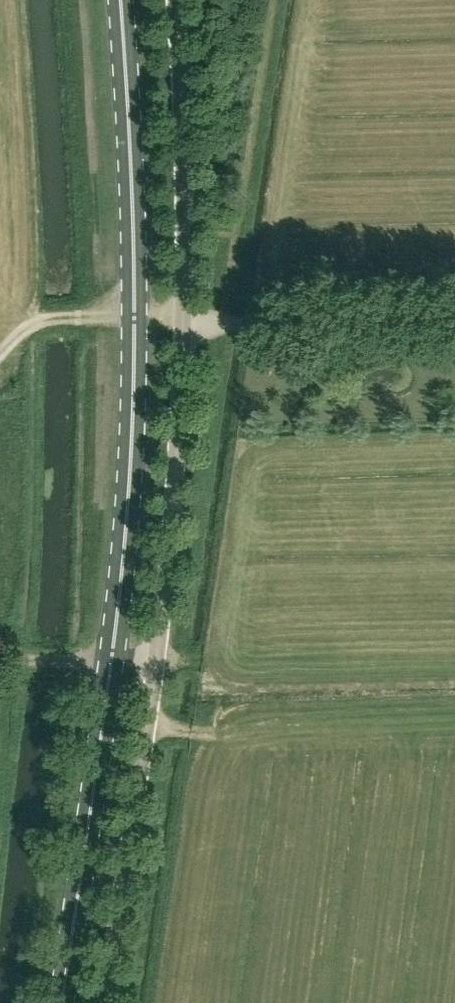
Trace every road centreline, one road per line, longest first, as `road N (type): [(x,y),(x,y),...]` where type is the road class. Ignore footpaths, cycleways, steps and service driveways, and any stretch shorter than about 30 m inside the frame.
road 1 (unclassified): [(102,1002),(155,680),(178,436),(185,235),(176,0)]
road 2 (primary): [(63,1002),(131,474),(135,246),(120,0)]

